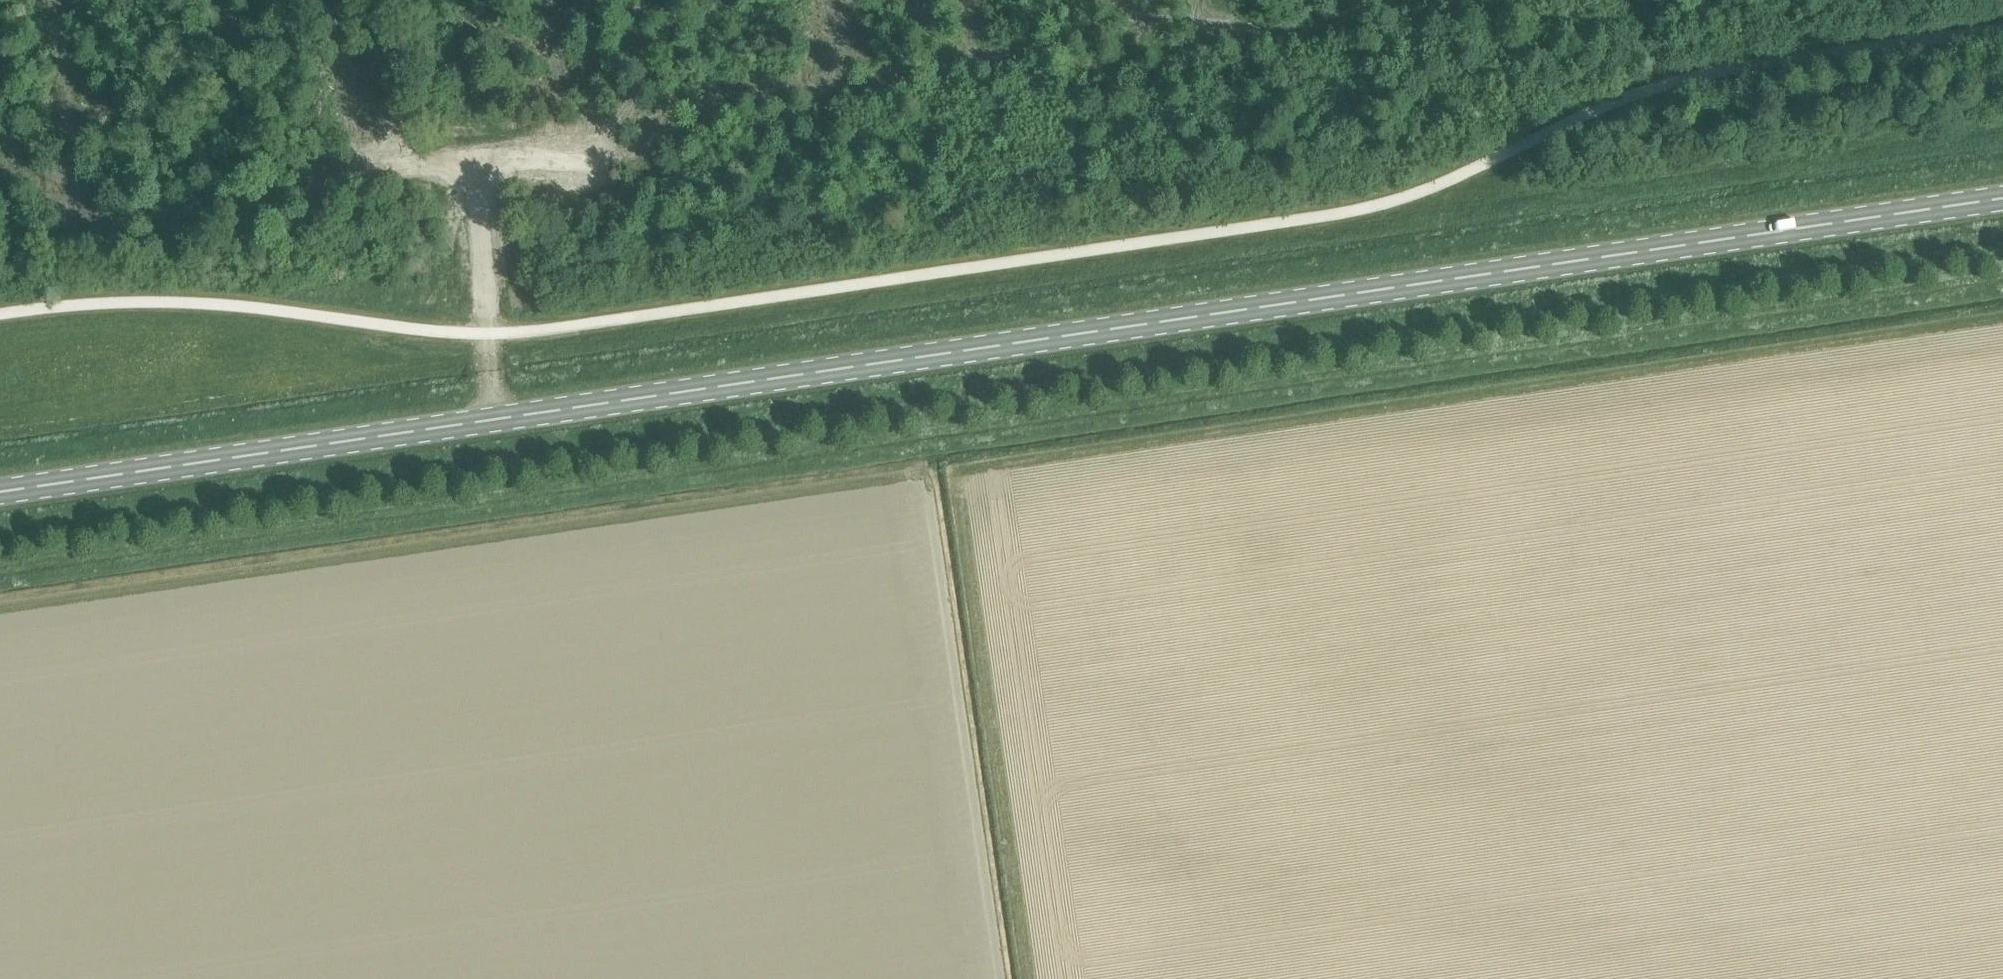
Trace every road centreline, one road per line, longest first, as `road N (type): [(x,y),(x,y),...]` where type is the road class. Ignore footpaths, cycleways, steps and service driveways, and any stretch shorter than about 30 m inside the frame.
road 1 (primary): [(0,488),(2002,197)]

